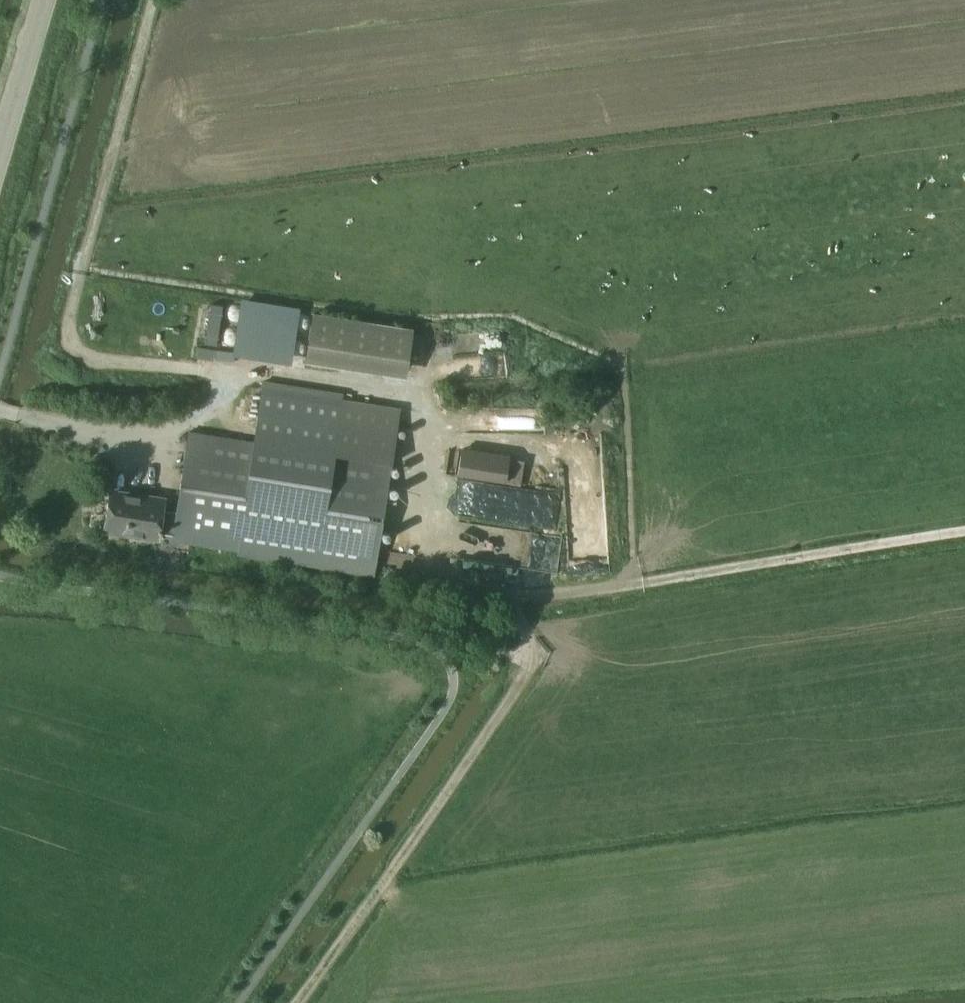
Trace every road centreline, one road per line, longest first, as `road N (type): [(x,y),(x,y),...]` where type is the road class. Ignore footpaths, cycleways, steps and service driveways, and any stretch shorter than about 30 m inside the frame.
road 1 (unclassified): [(236,1002),(440,715),(453,670),(443,651),(406,638),(0,576)]
road 2 (unclassified): [(0,368),(100,0)]
road 3 (tertiary): [(0,147),(43,0)]

